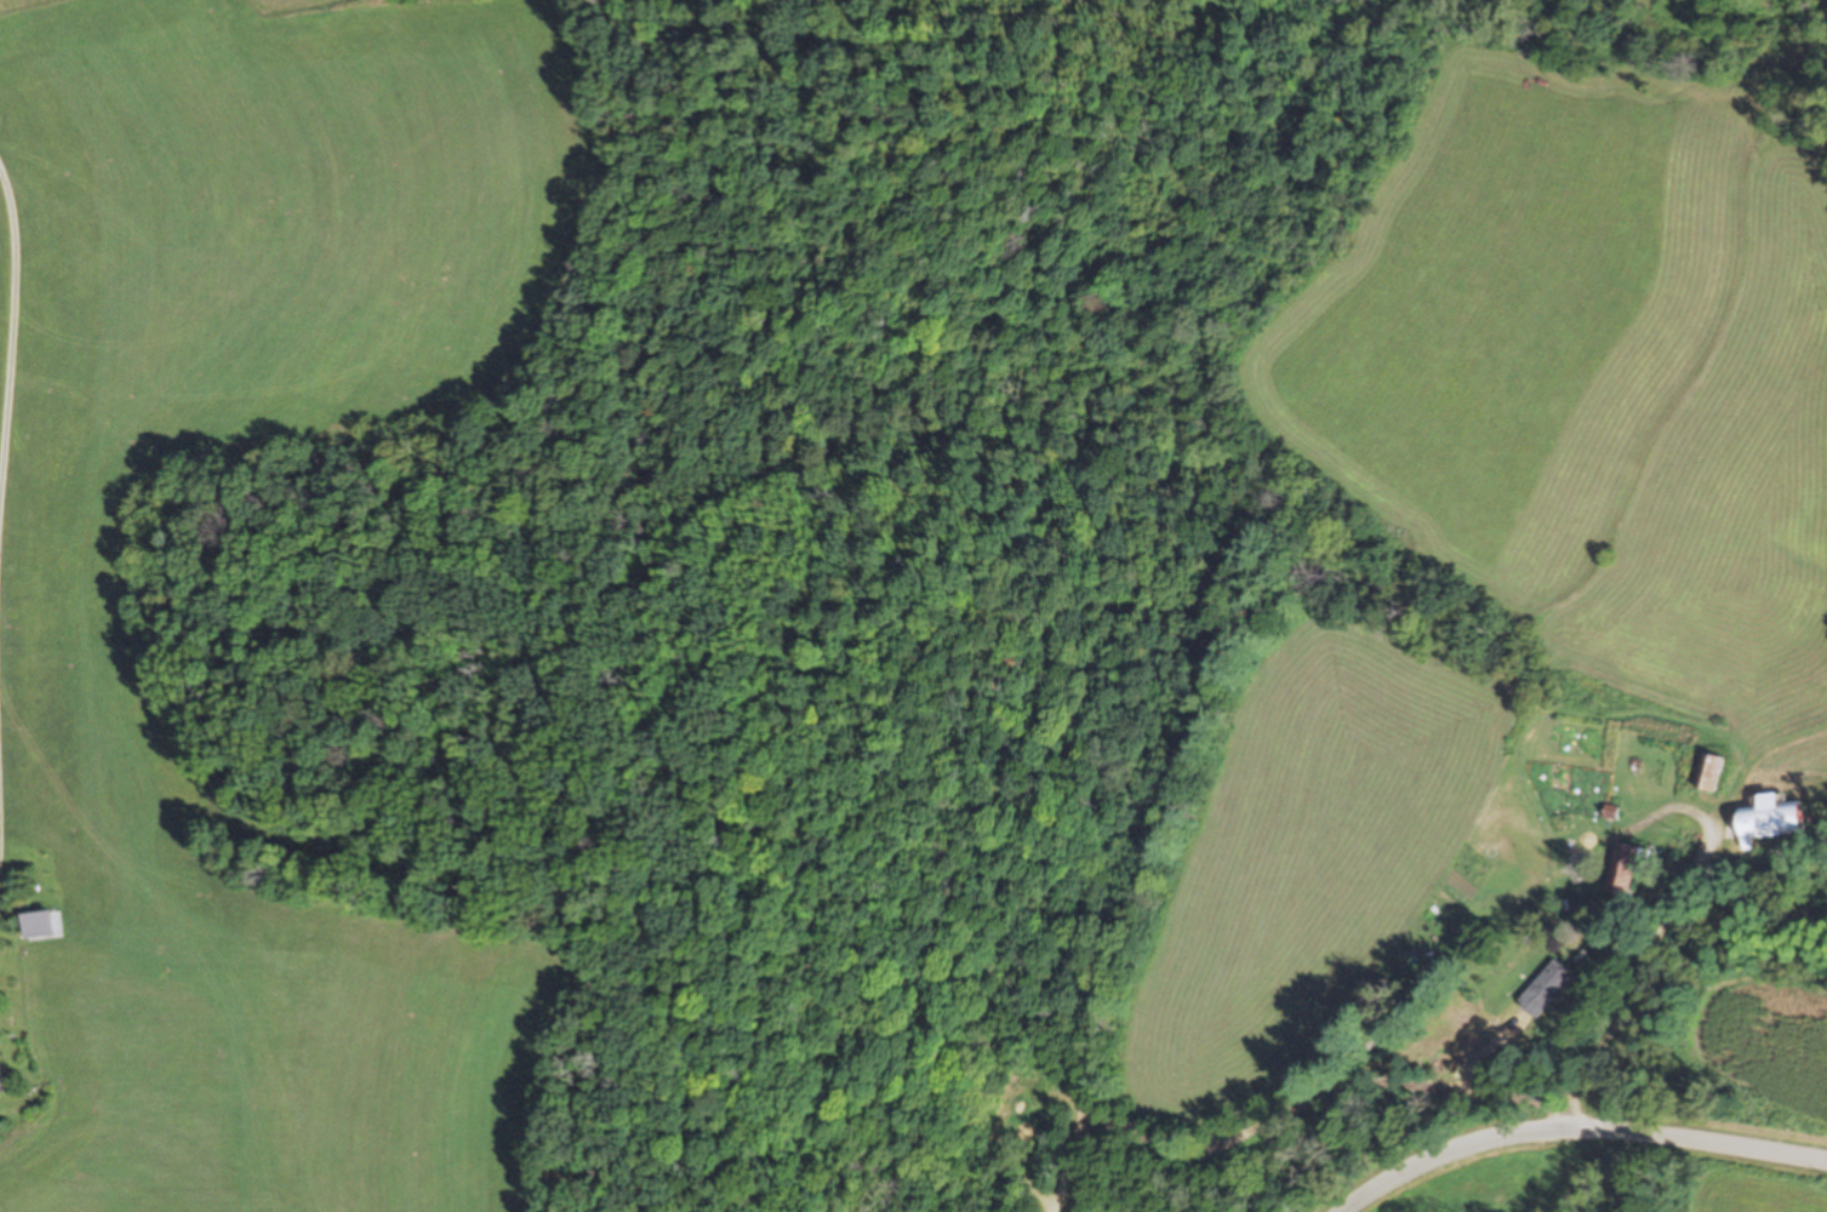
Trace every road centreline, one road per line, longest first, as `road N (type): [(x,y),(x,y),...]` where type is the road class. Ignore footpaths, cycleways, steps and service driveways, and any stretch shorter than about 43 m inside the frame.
road 1 (residential): [(1269,1211),(1449,1109),(1718,1109),(1826,1127)]
road 2 (residential): [(1555,1109),(1683,858)]

